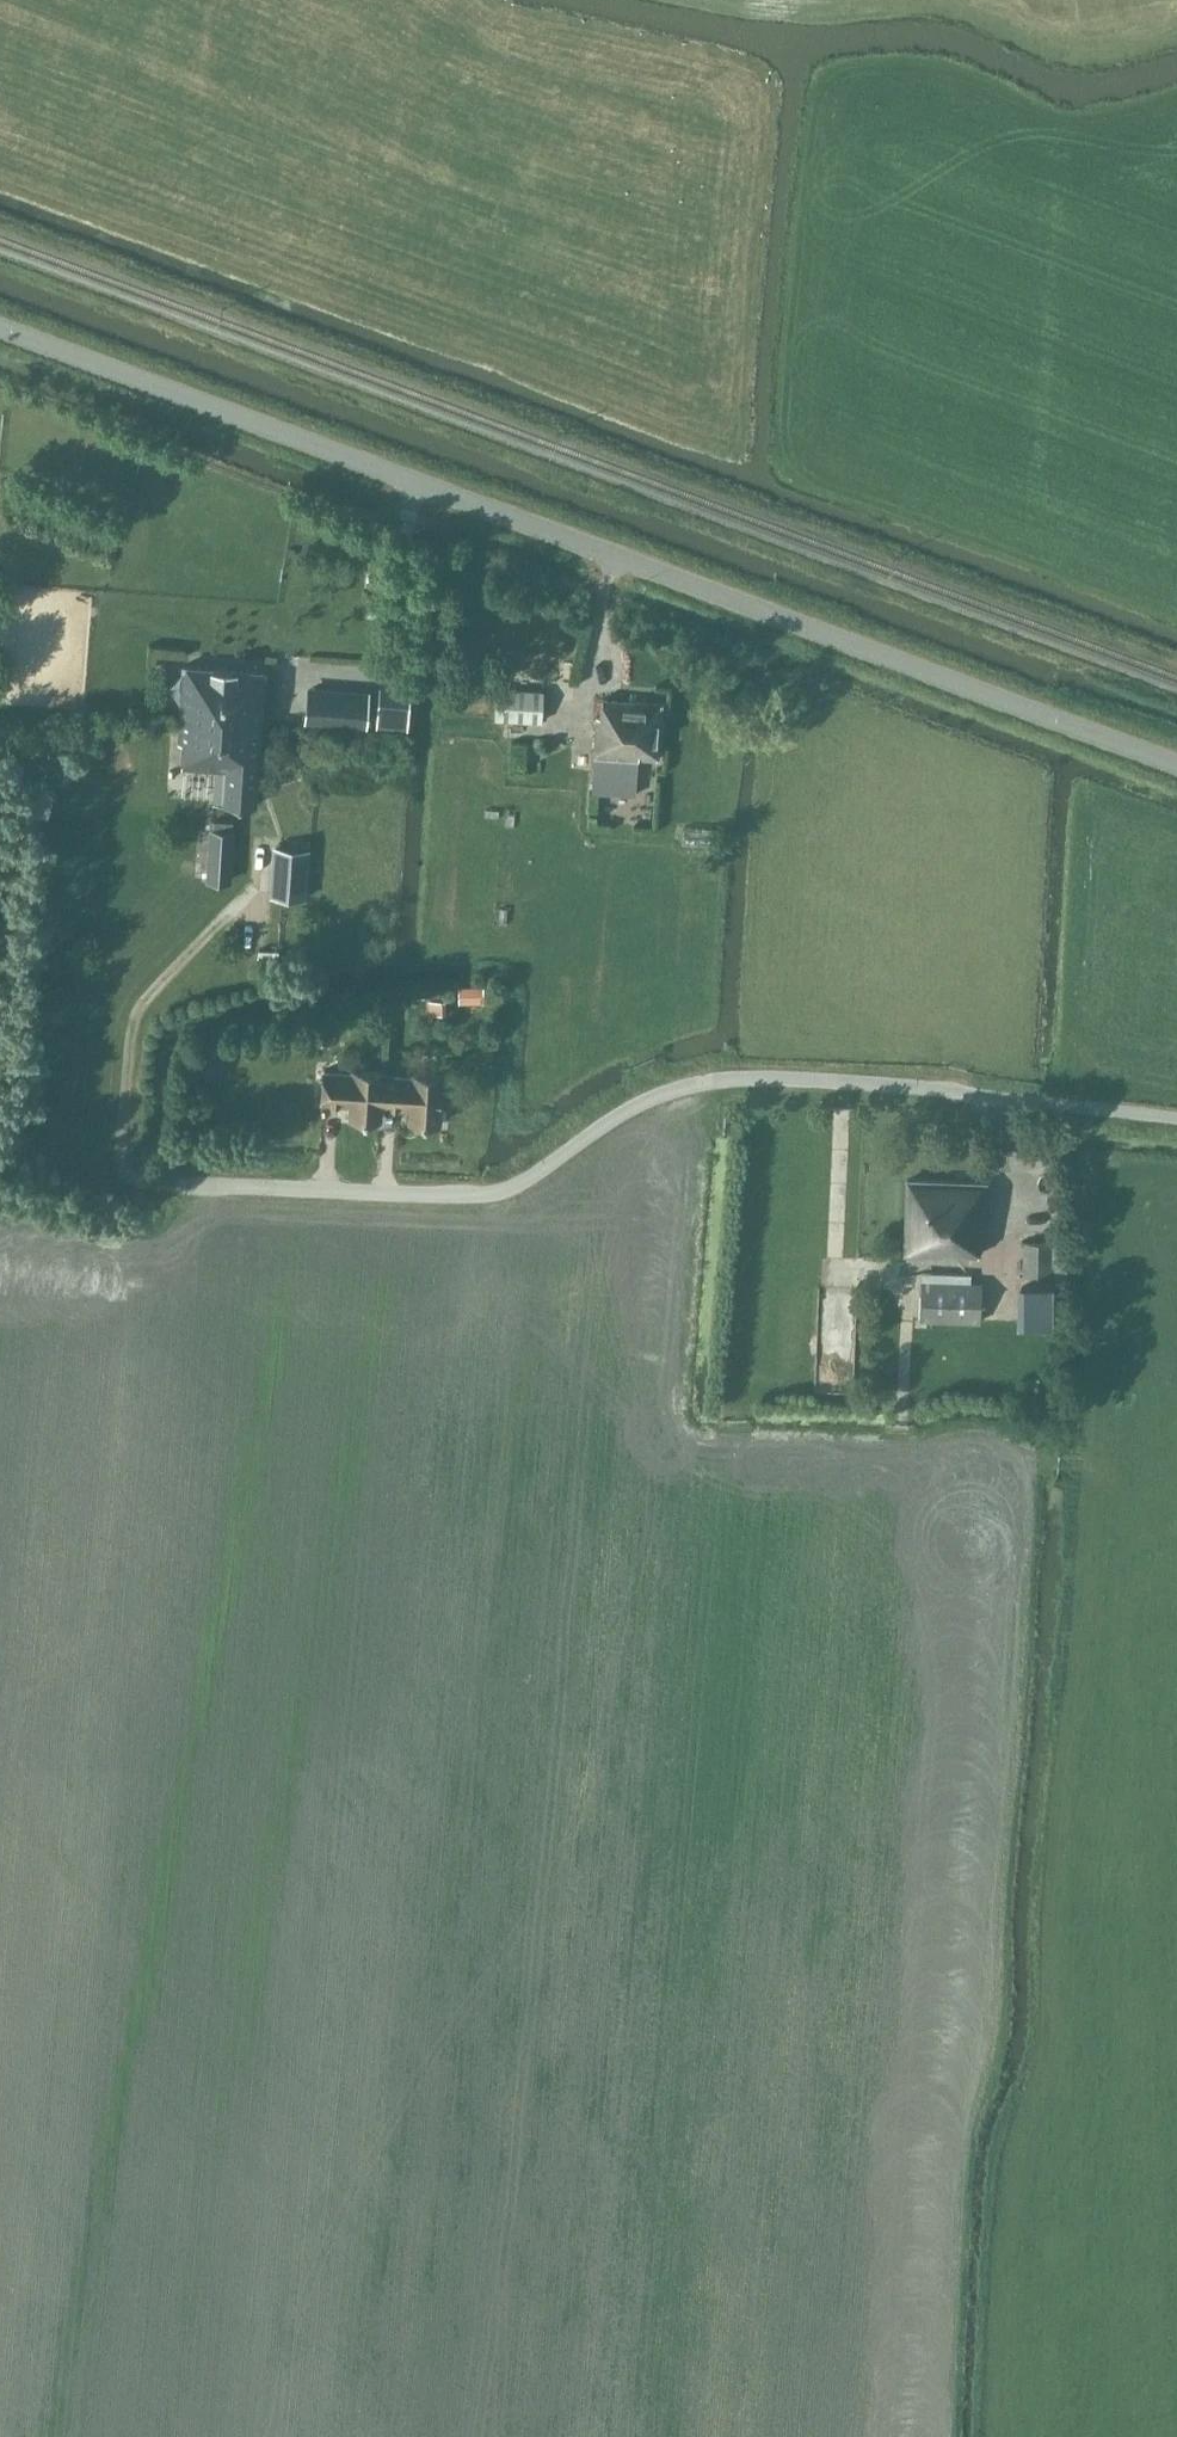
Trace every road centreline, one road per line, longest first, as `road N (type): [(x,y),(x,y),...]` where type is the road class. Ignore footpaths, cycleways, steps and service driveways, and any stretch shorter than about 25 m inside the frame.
road 1 (tertiary): [(1176,759),(0,327)]

